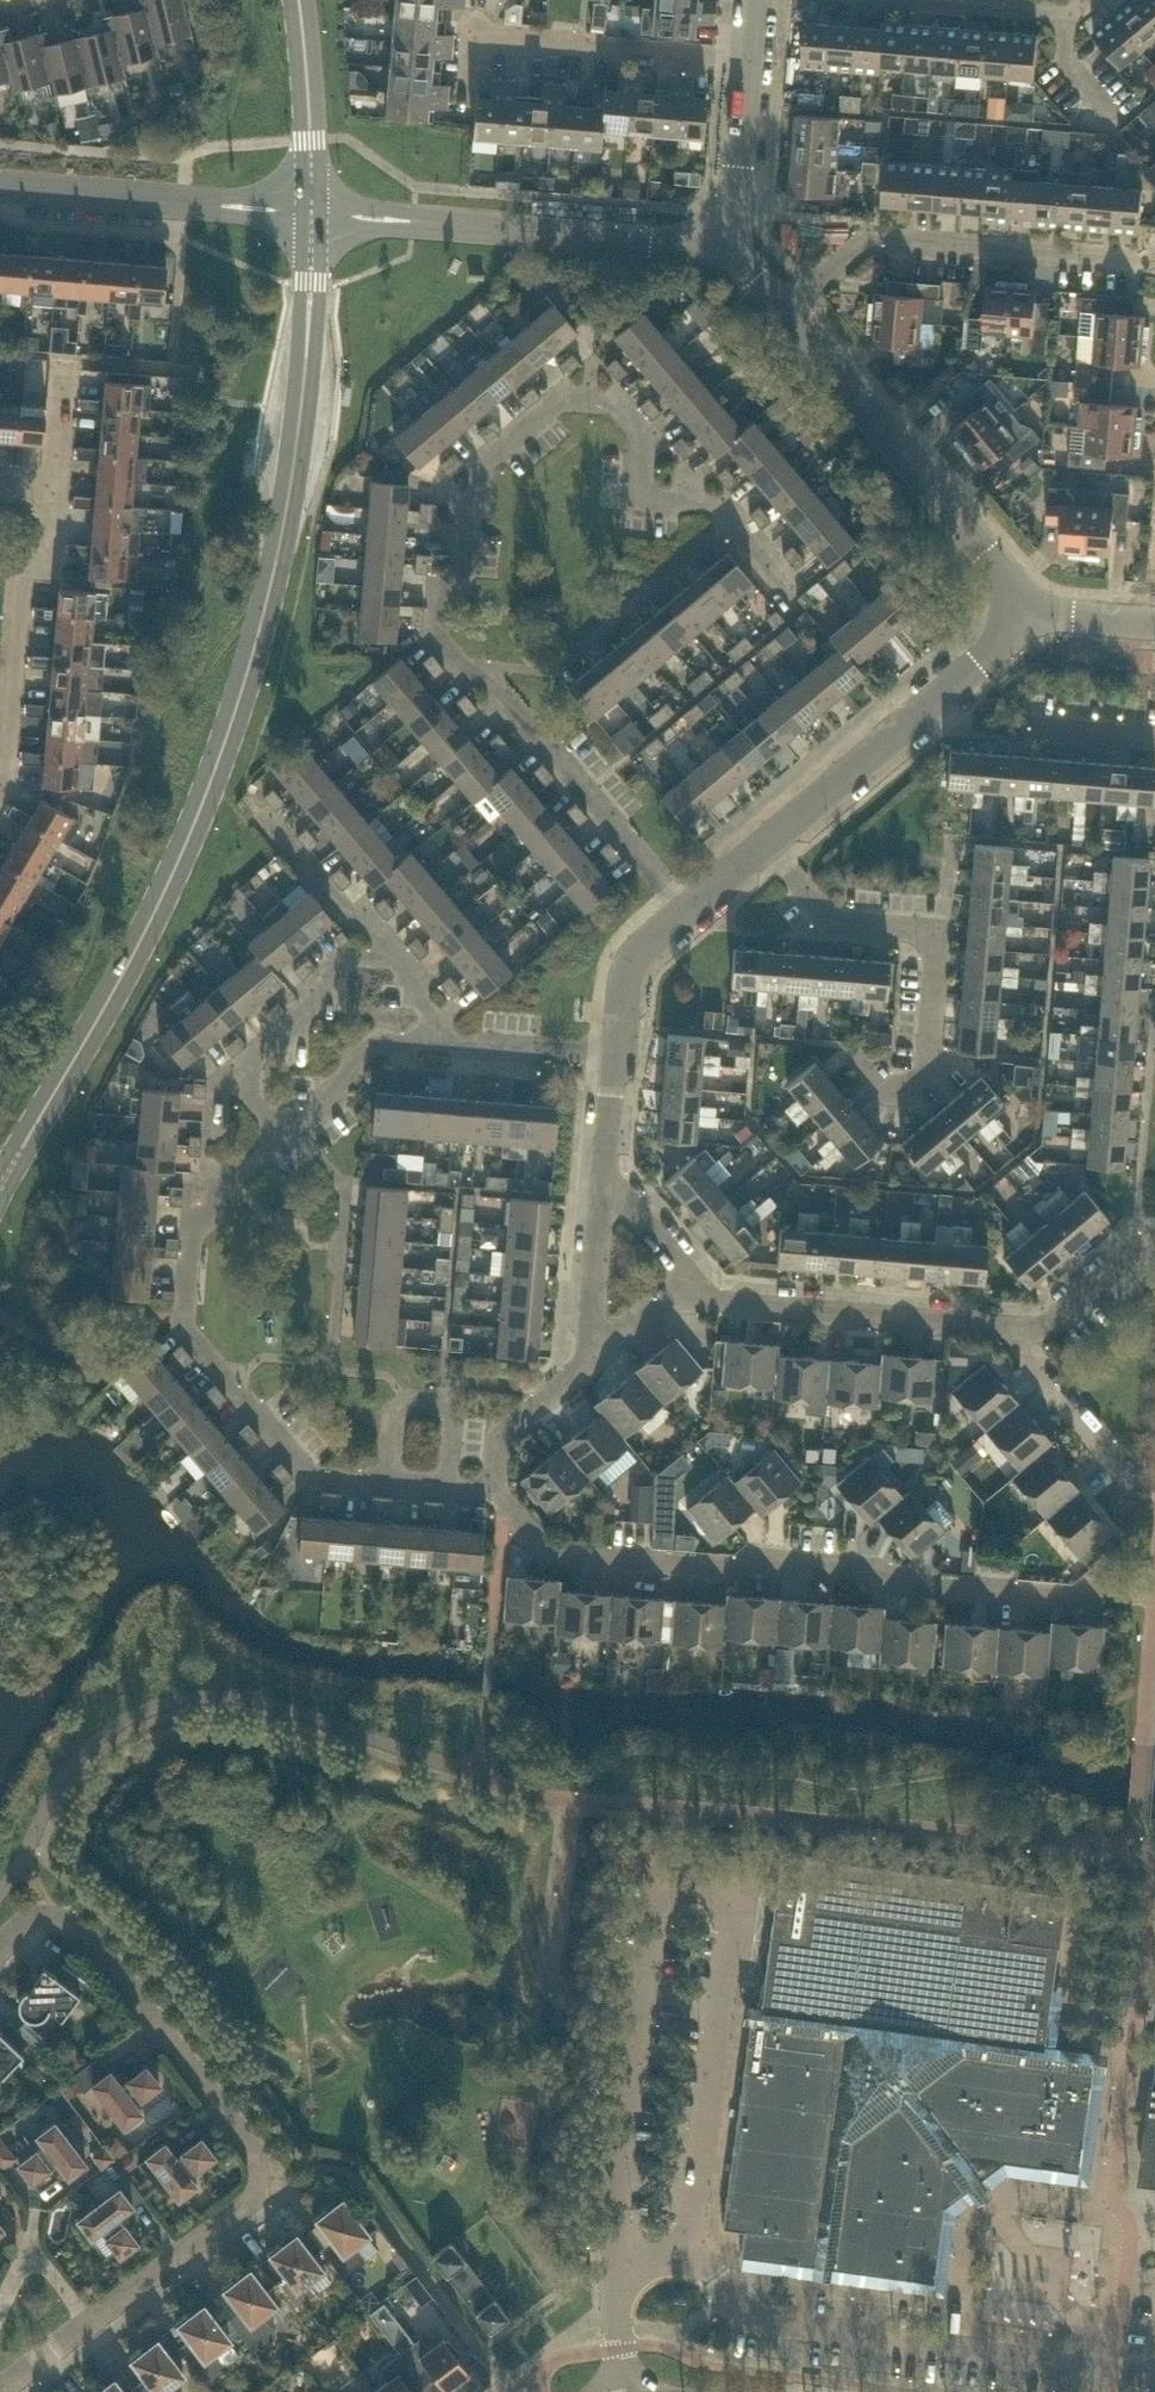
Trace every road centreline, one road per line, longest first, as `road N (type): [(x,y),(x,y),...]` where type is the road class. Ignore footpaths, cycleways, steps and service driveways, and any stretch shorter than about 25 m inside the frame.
road 1 (tertiary): [(0,1186),(116,987),(211,782),(276,574),(304,380)]
road 2 (residential): [(1154,1589),(1105,1584),(1087,1596),(904,1581),(874,1570),(541,1550),(489,1494)]
road 3 (residential): [(796,589),(717,506),(640,503),(642,436),(612,402),(563,402),(492,454),(468,503),(463,568),(444,591),(440,635),(479,674)]
road 4 (residential): [(90,2320),(261,2189),(261,2163),(74,1924),(31,1919),(0,1948)]
road 5 (residential): [(489,1494),(317,1480),(186,1337),(186,1284),(203,1226),(284,1143)]
road 6 (residential): [(1154,2375),(754,2319),(684,2247)]
road 7 (residential): [(856,1055),(888,1090),(902,1091),(932,1068),(943,928),(837,921),(774,837)]
road 8 (residential): [(1049,617),(790,306)]
road 9 (residential): [(790,306),(846,235),(1154,254)]
road 10 (residential): [(774,837),(1049,617)]
road 11 (residential): [(1009,1336),(721,1310),(696,1294)]
road 12 (unclassified): [(726,242),(411,221)]
road 13 (residential): [(689,907),(479,674)]
road 14 (residential): [(284,1143),(227,1078),(237,1058),(356,960),(401,959)]
road 15 (residential): [(53,488),(48,544),(18,575),(0,773)]
road 16 (residential): [(747,58),(476,36)]
road 17 (unclassified): [(228,204),(0,185)]
road 18 (residential): [(1143,1493),(1009,1336)]
road 19 (residential): [(401,959),(366,918),(338,905),(263,815)]
road 20 (tertiary): [(313,201),(297,0)]
road 21 (residential): [(618,1065),(429,1053)]
road 22 (residential): [(726,242),(747,58)]
road 23 (residential): [(624,2391),(616,2302),(629,2268),(684,2247)]
road 24 (residential): [(284,1143),(334,1103),(373,1052),(429,1053)]
road 25 (residential): [(618,1065),(630,965),(689,907)]
road 26 (residential): [(1009,1336),(1141,1240),(1154,1240)]
road 27 (residential): [(489,1494),(502,1452),(596,1363)]
road 28 (residential): [(596,1363),(610,1192)]
road 29 (residential): [(0,2303),(30,2243),(90,2320)]
road 30 (tertiary): [(304,380),(316,336),(321,223)]
road 31 (tertiary): [(301,222),(304,380)]
road 32 (residential): [(1067,11),(923,0)]
road 33 (residential): [(696,1294),(610,1192)]
road 34 (residential): [(1112,126),(1069,57),(1067,11)]
road 35 (residential): [(610,1192),(618,1065)]
road 36 (residential): [(1032,729),(1154,737)]
road 37 (residential): [(596,1363),(696,1294)]

